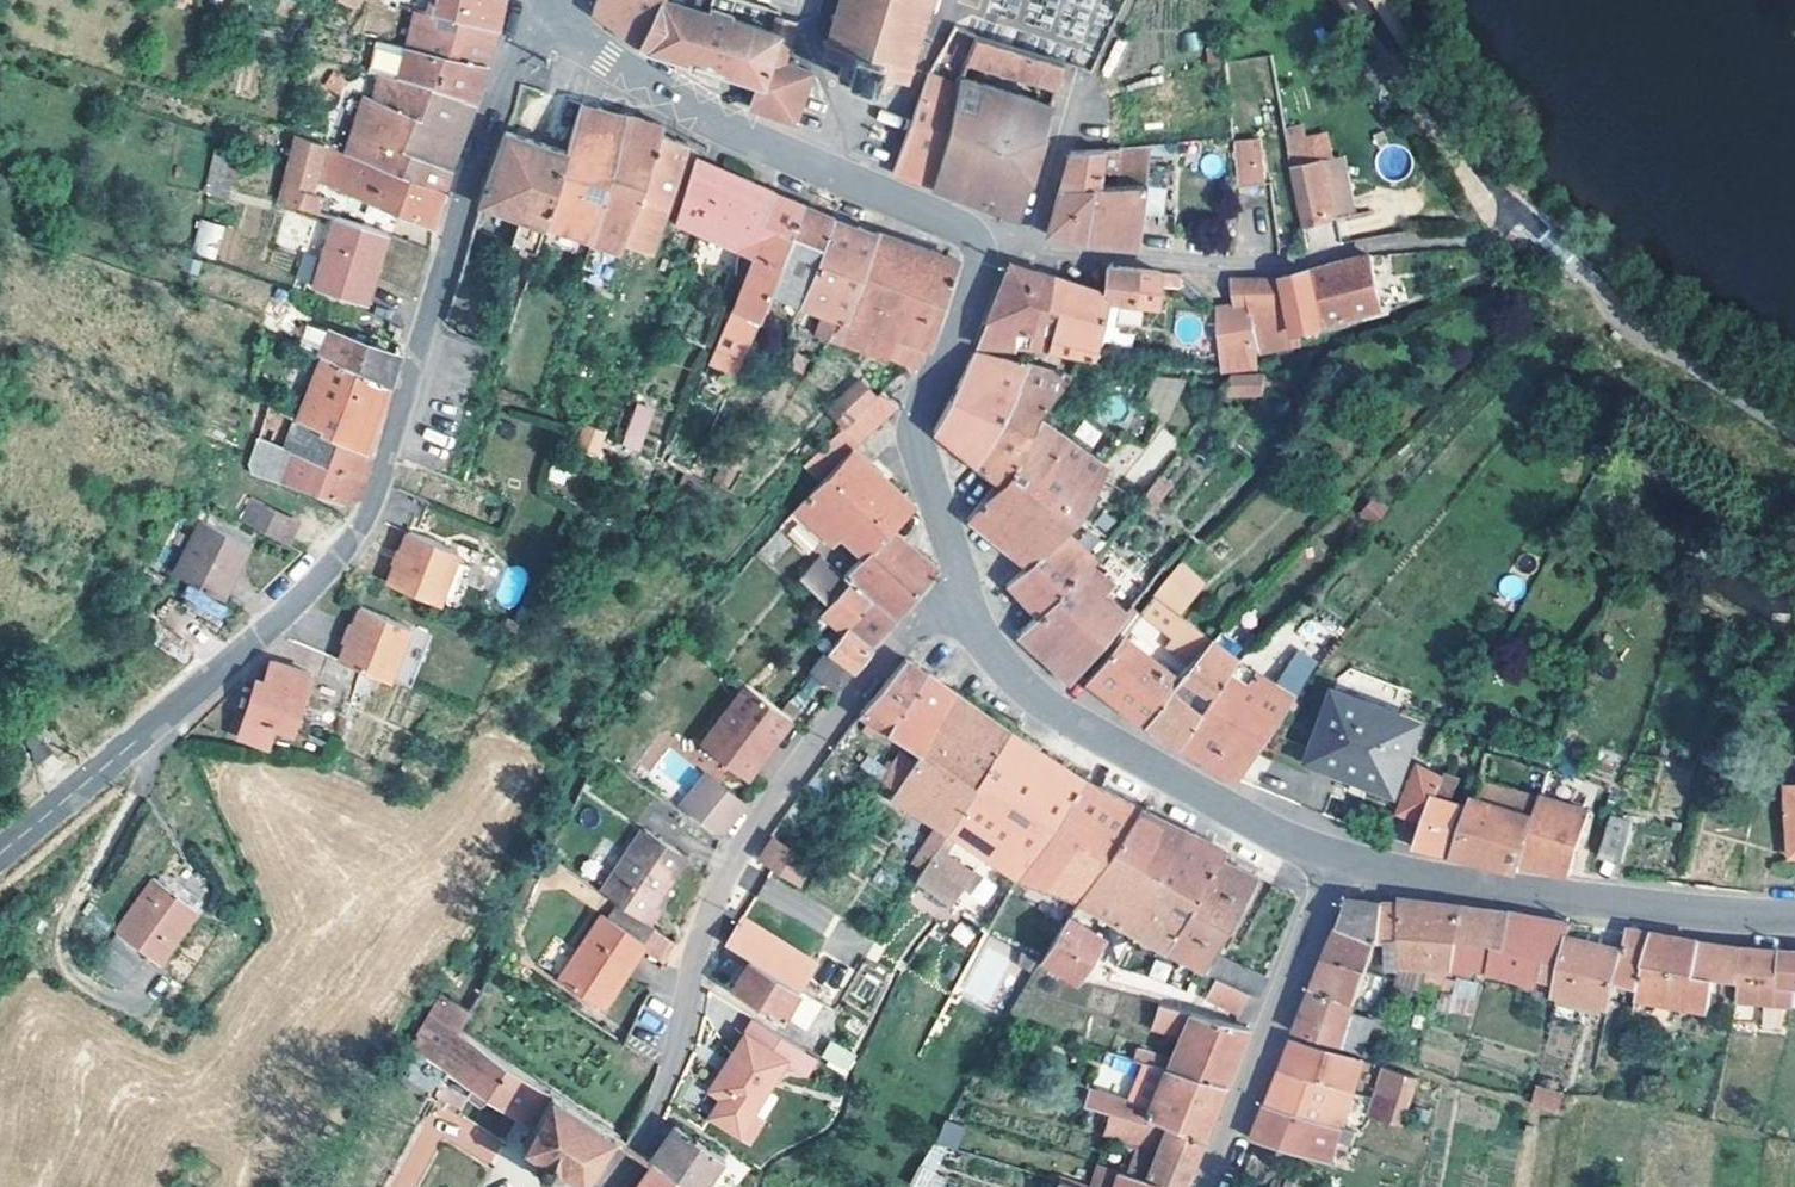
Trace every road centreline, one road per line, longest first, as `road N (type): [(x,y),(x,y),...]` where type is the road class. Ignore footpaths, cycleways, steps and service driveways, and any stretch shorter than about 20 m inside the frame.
road 1 (secondary): [(526,4),(358,532),(292,609),(0,853)]
road 2 (secondary): [(960,581),(921,442),(922,418),(969,300),(979,240),(939,213),(716,120),(526,4)]
road 3 (residential): [(960,581),(789,778),(728,871),(702,936),(661,1094),(638,1145),(607,1186)]
road 4 (secondary): [(1333,857),(1139,765),(1050,709),(981,639),(960,581)]
road 5 (secondary): [(1794,915),(1570,896),(1333,857)]
road 6 (residential): [(1333,857),(1208,1186)]
road 7 (residential): [(1027,239),(1066,115),(1095,73)]

